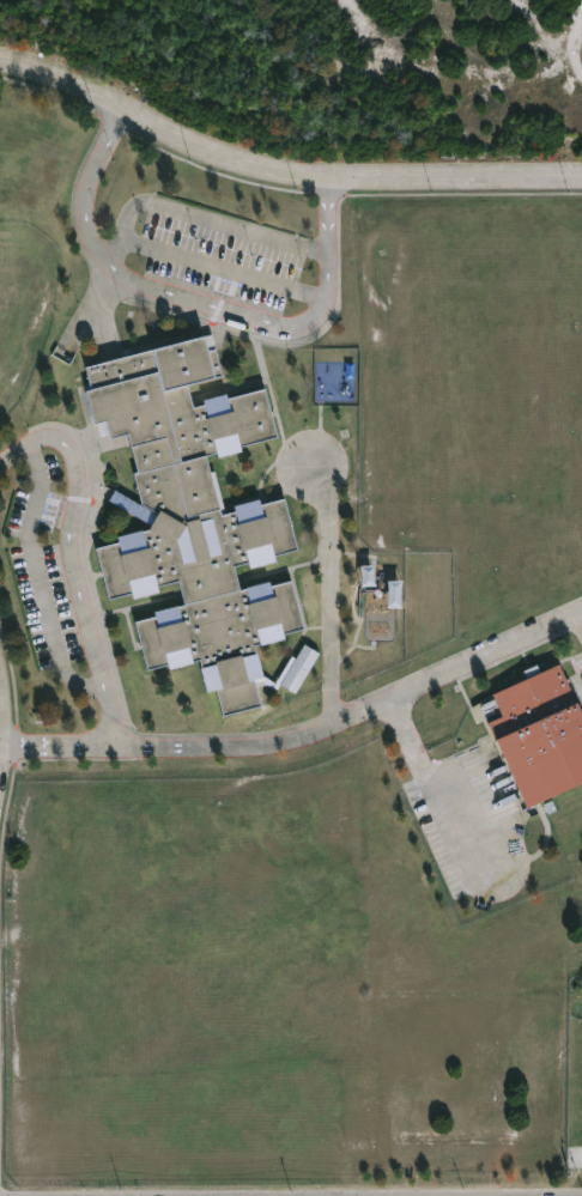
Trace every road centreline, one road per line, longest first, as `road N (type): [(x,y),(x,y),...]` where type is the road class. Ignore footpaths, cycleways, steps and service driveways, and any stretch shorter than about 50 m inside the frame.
road 1 (residential): [(0,59),(54,73),(240,165),(290,178),(581,175)]
road 2 (residential): [(6,747),(314,735),(581,614)]

